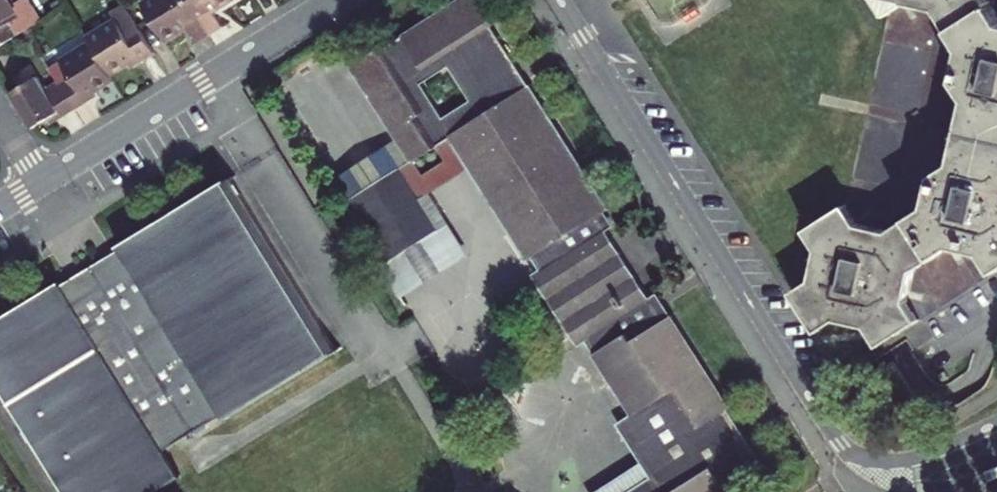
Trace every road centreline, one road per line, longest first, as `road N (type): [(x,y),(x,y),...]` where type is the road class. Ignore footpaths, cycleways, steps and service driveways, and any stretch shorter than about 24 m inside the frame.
road 1 (residential): [(558,0),(837,443),(862,460),(908,466),(996,434)]
road 2 (residential): [(337,0),(39,184)]

